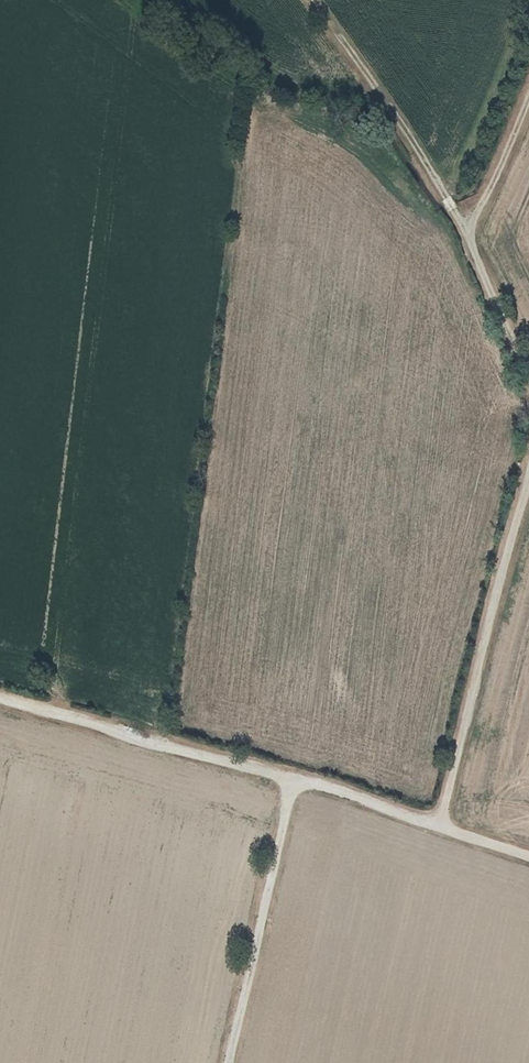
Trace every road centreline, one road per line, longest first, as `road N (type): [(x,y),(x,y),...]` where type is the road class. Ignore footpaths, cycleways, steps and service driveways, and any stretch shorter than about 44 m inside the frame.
road 1 (unclassified): [(439,826),(528,478)]
road 2 (unclassified): [(0,698),(291,776)]
road 3 (unclassified): [(228,1062),(291,776)]
road 4 (track): [(465,231),(316,0)]
road 5 (unclassified): [(528,379),(465,231)]
road 6 (unclassified): [(291,776),(439,826)]
road 7 (track): [(465,231),(528,98)]

